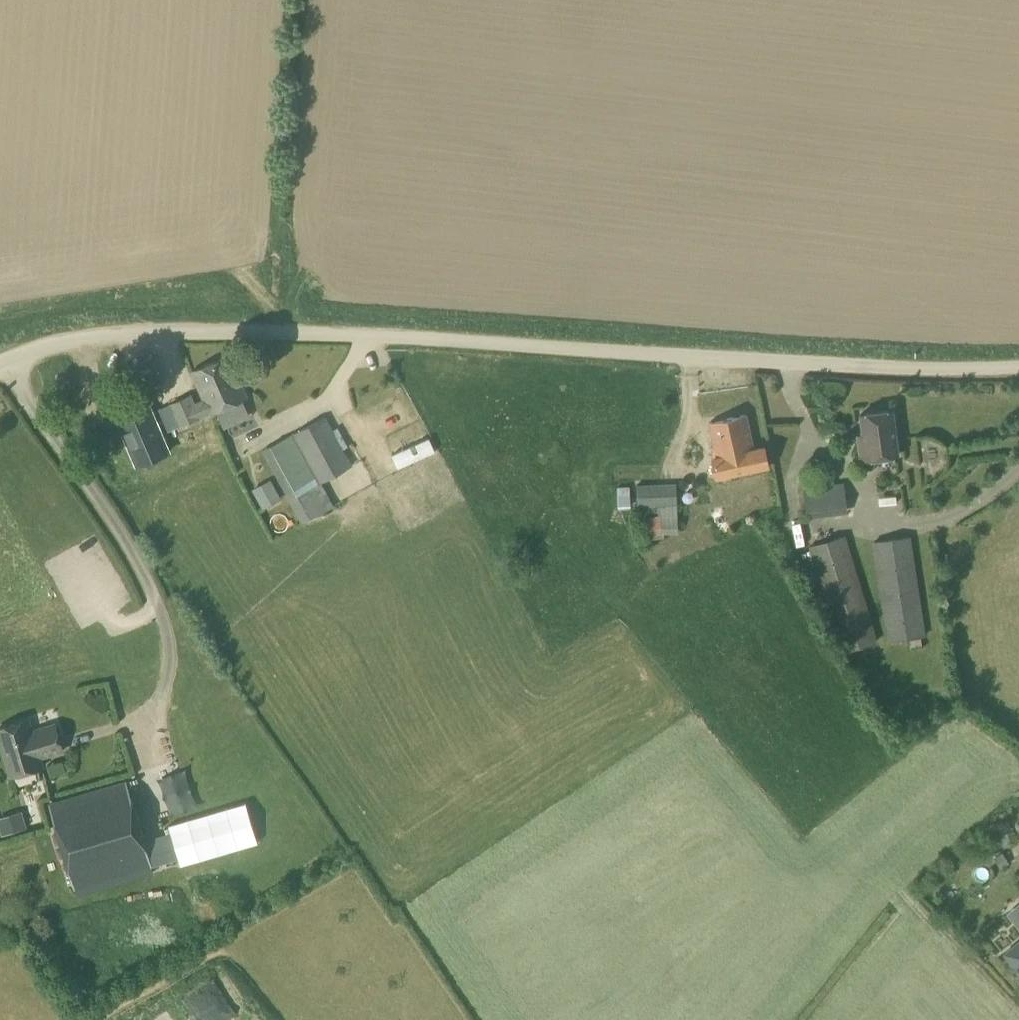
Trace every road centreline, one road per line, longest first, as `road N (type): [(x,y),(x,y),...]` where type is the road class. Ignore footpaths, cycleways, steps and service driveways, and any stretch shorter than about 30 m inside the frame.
road 1 (unclassified): [(0,366),(66,338),(386,339),(917,375)]

